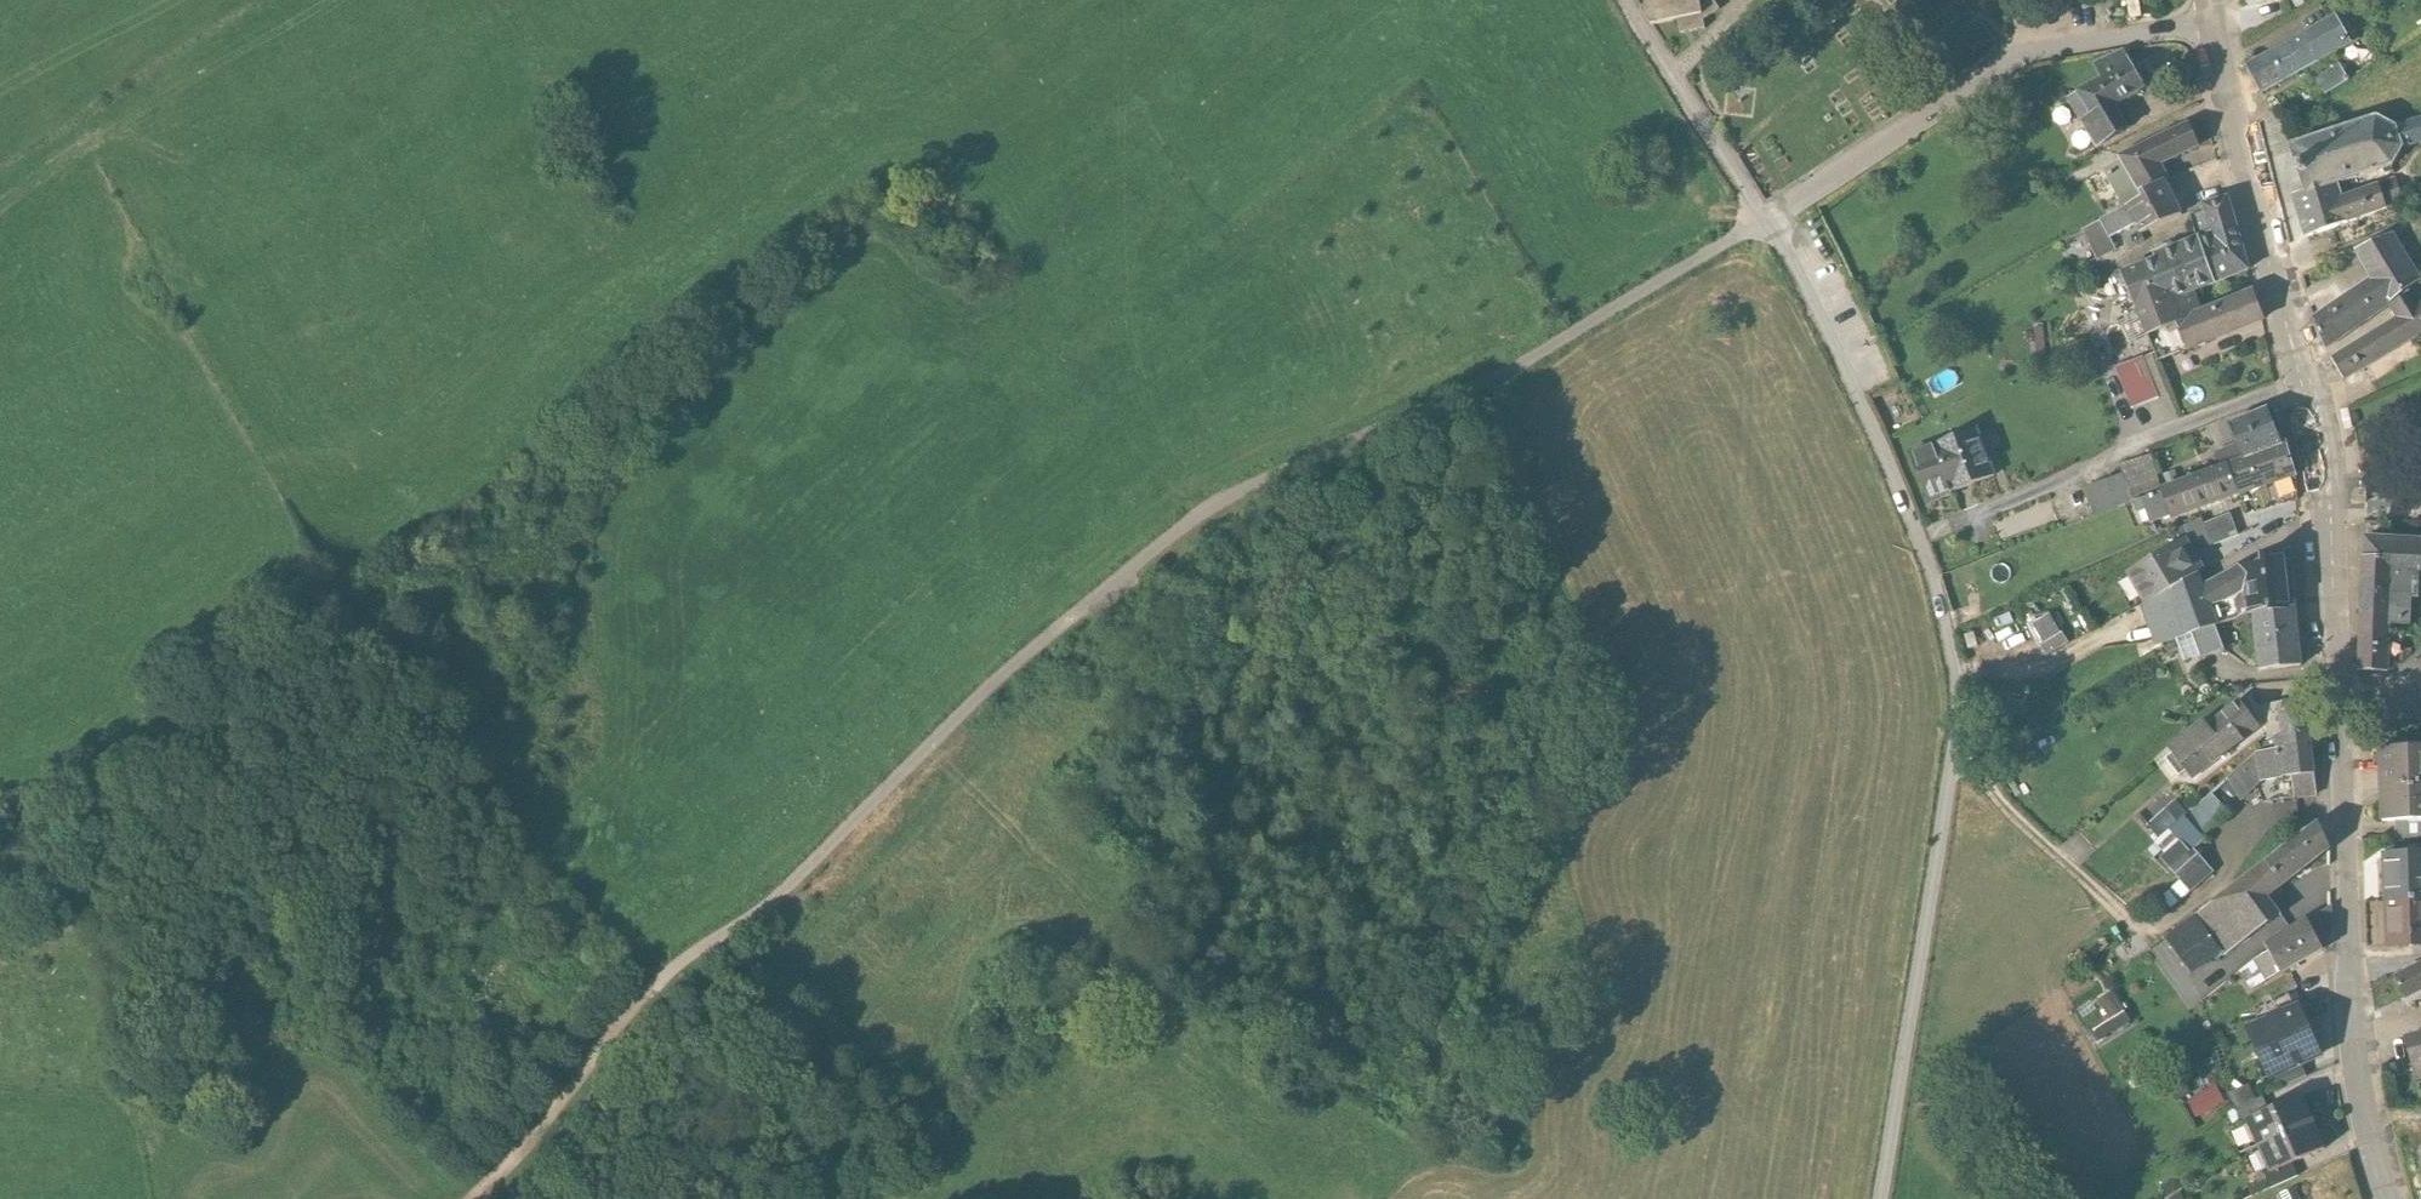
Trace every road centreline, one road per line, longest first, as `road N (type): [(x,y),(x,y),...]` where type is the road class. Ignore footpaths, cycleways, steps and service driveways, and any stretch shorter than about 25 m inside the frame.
road 1 (track): [(475,1198),(666,973),(783,892),(1040,642),(1235,491),(1463,391),(1764,221),(1628,0)]
road 2 (secondary): [(2212,26),(2323,454),(2357,1074),(2388,1198)]
road 3 (track): [(1881,1198),(1954,757),(1957,688),(1916,536),(1851,386)]
road 4 (residential): [(2212,26),(2096,37),(2017,56),(1764,221),(1851,386)]
road 5 (track): [(1954,757),(2140,927)]

